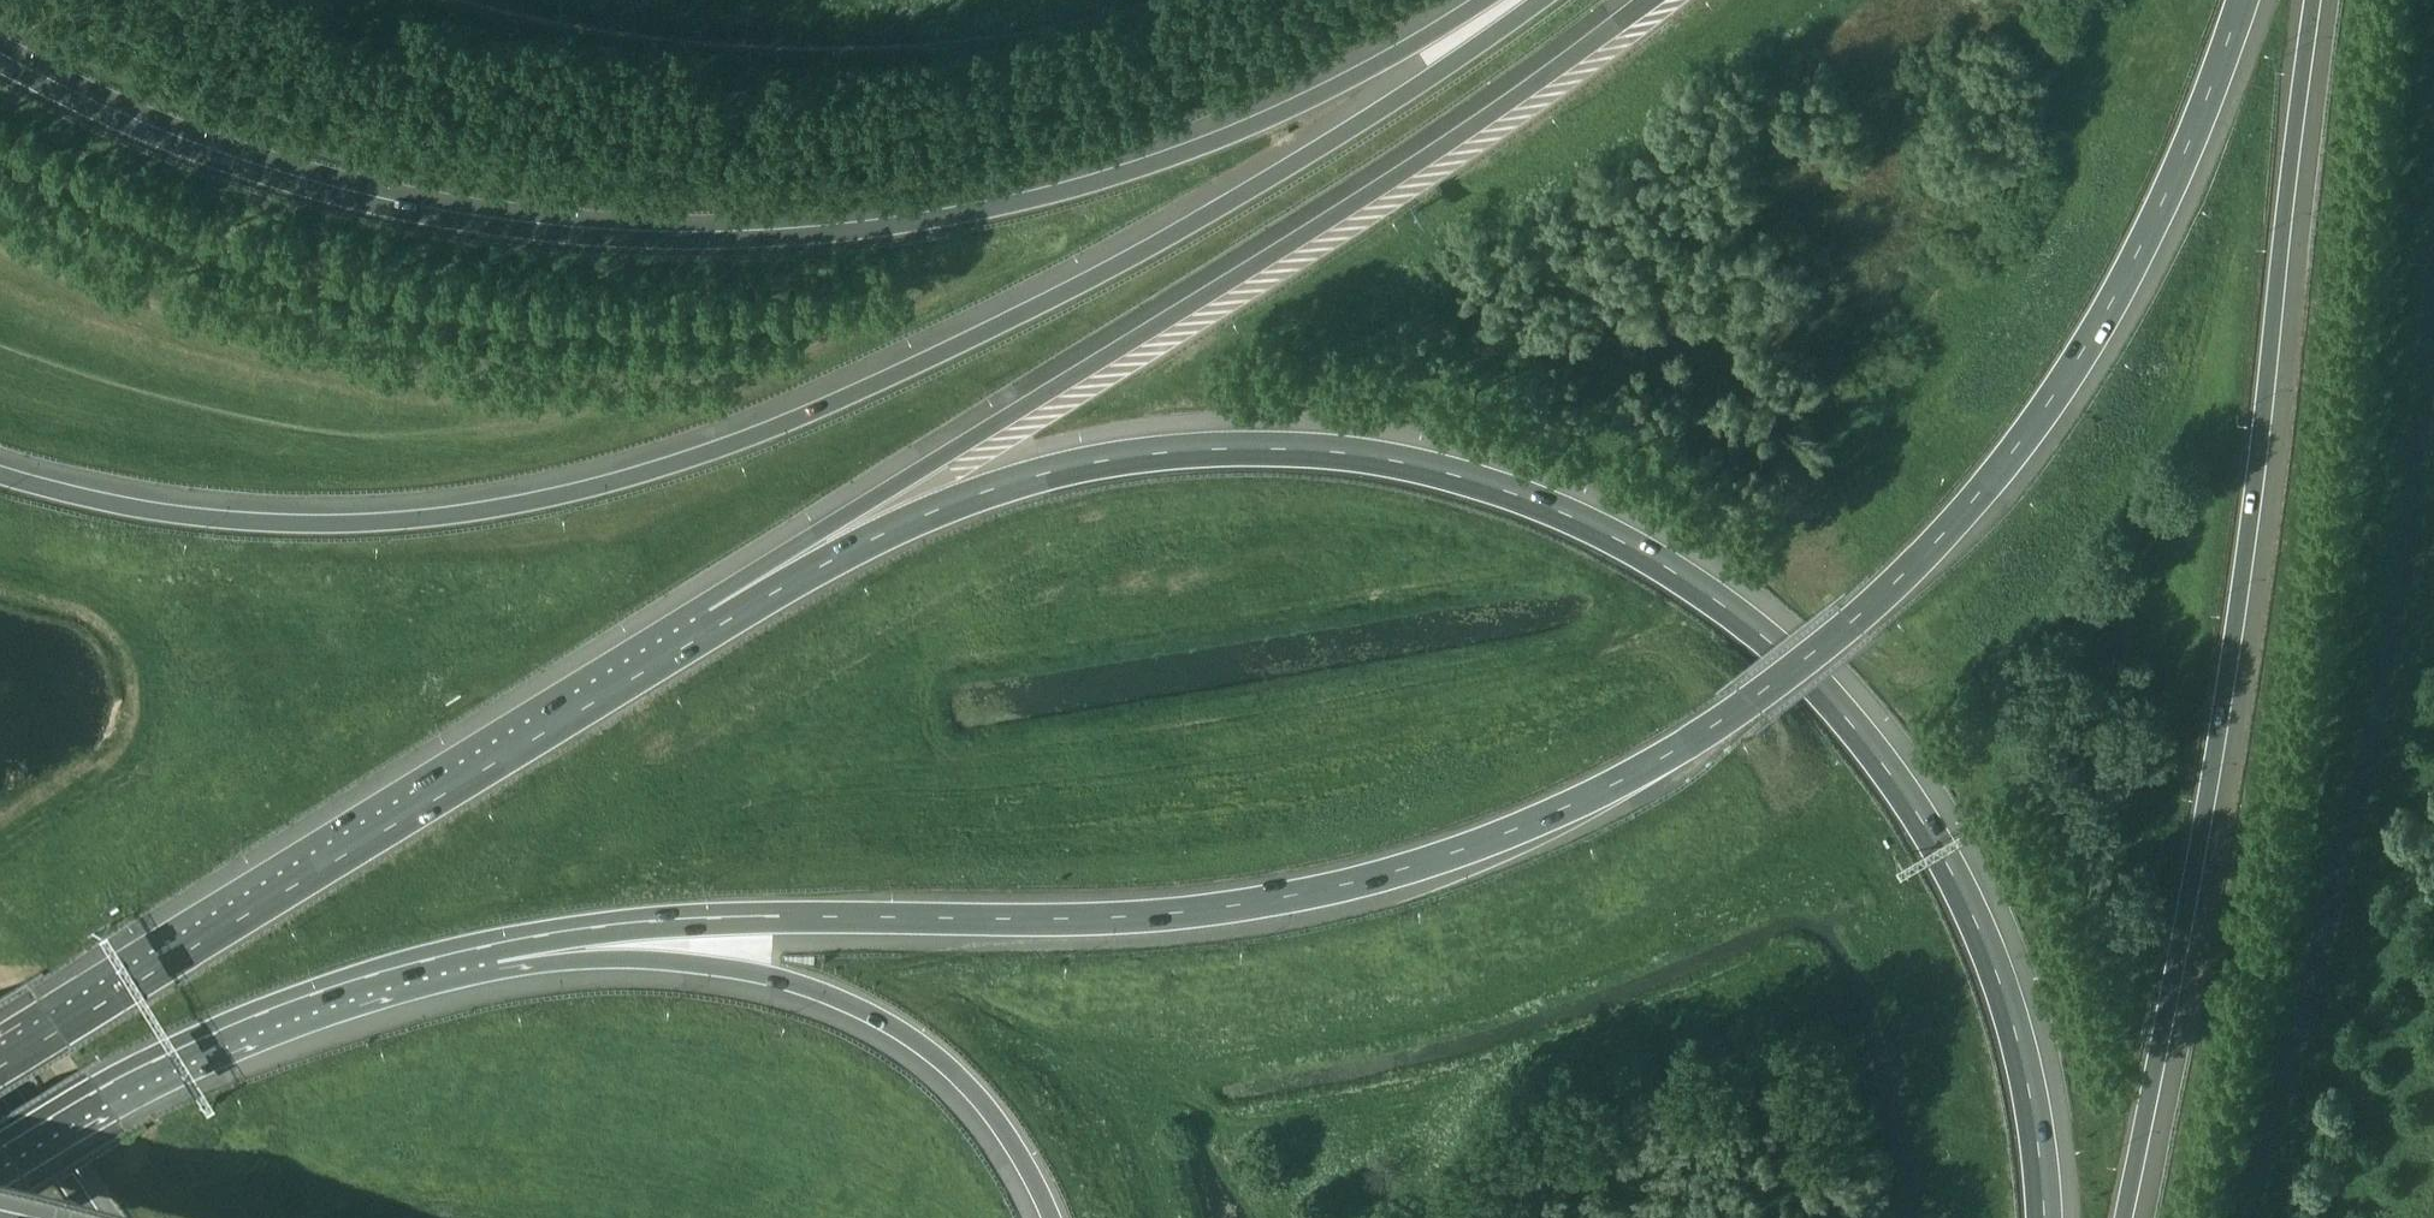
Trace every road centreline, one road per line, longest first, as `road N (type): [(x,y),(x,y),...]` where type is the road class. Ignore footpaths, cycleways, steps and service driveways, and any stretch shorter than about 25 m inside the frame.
road 1 (motorway): [(493,943),(723,916),(1103,918),(1257,902),(1396,873),(1615,785),(1696,738),(1852,621),(1956,518),(2042,414),(2105,318),(2174,180),(2242,0)]
road 2 (motorway): [(2042,1217),(2033,1121),(2003,1002),(1965,898),(1906,799),(1837,711),(1752,634),(1653,567),(1545,511),(1431,475),(1318,458),(1195,457),(1089,469),(963,499),(832,553),(712,618)]
road 3 (motorway): [(1543,0),(1399,100),(1058,296),(749,437),(604,486),(486,511),(272,525),(150,513),(0,476)]
road 4 (motorway): [(1484,0),(1333,89),(1181,154),(1030,201),(867,234),(714,244),(571,237),(400,215),(221,169),(61,102),(0,66)]
road 5 (motorway): [(2123,1217),(2216,749),(2311,0)]
road 6 (motorway): [(1644,0),(1509,101),(945,452),(712,618)]
road 7 (motorway): [(712,618),(0,1054)]
road 8 (motorway): [(493,943),(737,971),(816,991),(894,1029),(960,1081),(1016,1144),(1053,1217)]
road 9 (motorway): [(0,1145),(140,1065),(266,1011),(493,943)]
road 10 (motorway): [(81,1217),(0,1094)]

